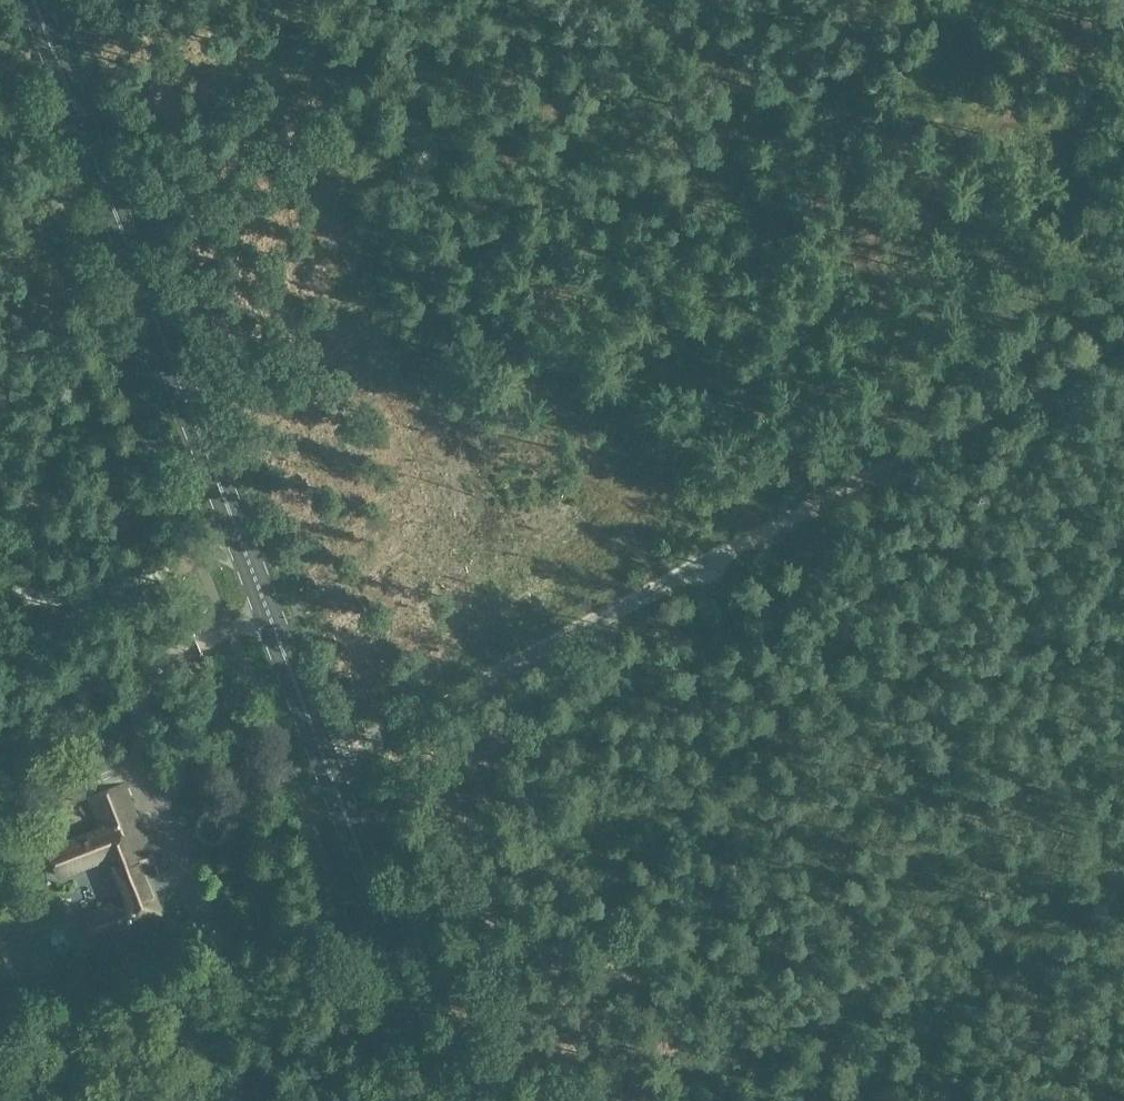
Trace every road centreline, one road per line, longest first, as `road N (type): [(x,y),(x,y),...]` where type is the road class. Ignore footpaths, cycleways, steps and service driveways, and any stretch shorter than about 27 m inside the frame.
road 1 (primary): [(455,1100),(34,0)]
road 2 (track): [(1123,337),(325,760)]
road 3 (track): [(702,565),(816,638),(1123,635)]
road 4 (track): [(121,230),(276,171),(338,179)]

